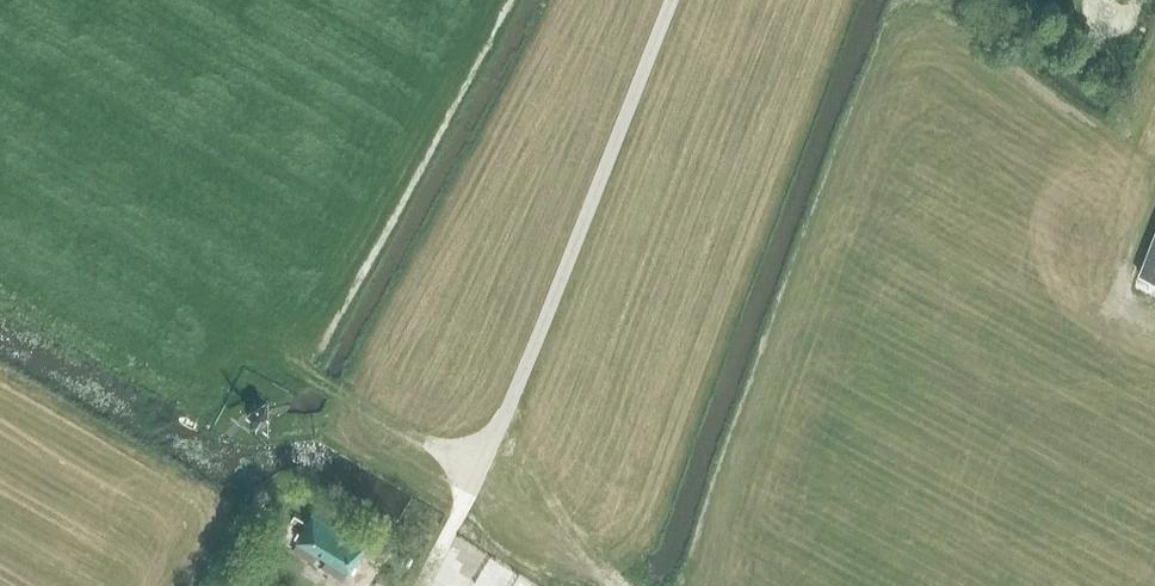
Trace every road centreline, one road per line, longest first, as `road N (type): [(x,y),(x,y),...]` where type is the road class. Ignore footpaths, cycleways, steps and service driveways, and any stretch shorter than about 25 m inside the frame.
road 1 (unclassified): [(424,585),(516,392),(672,0)]

